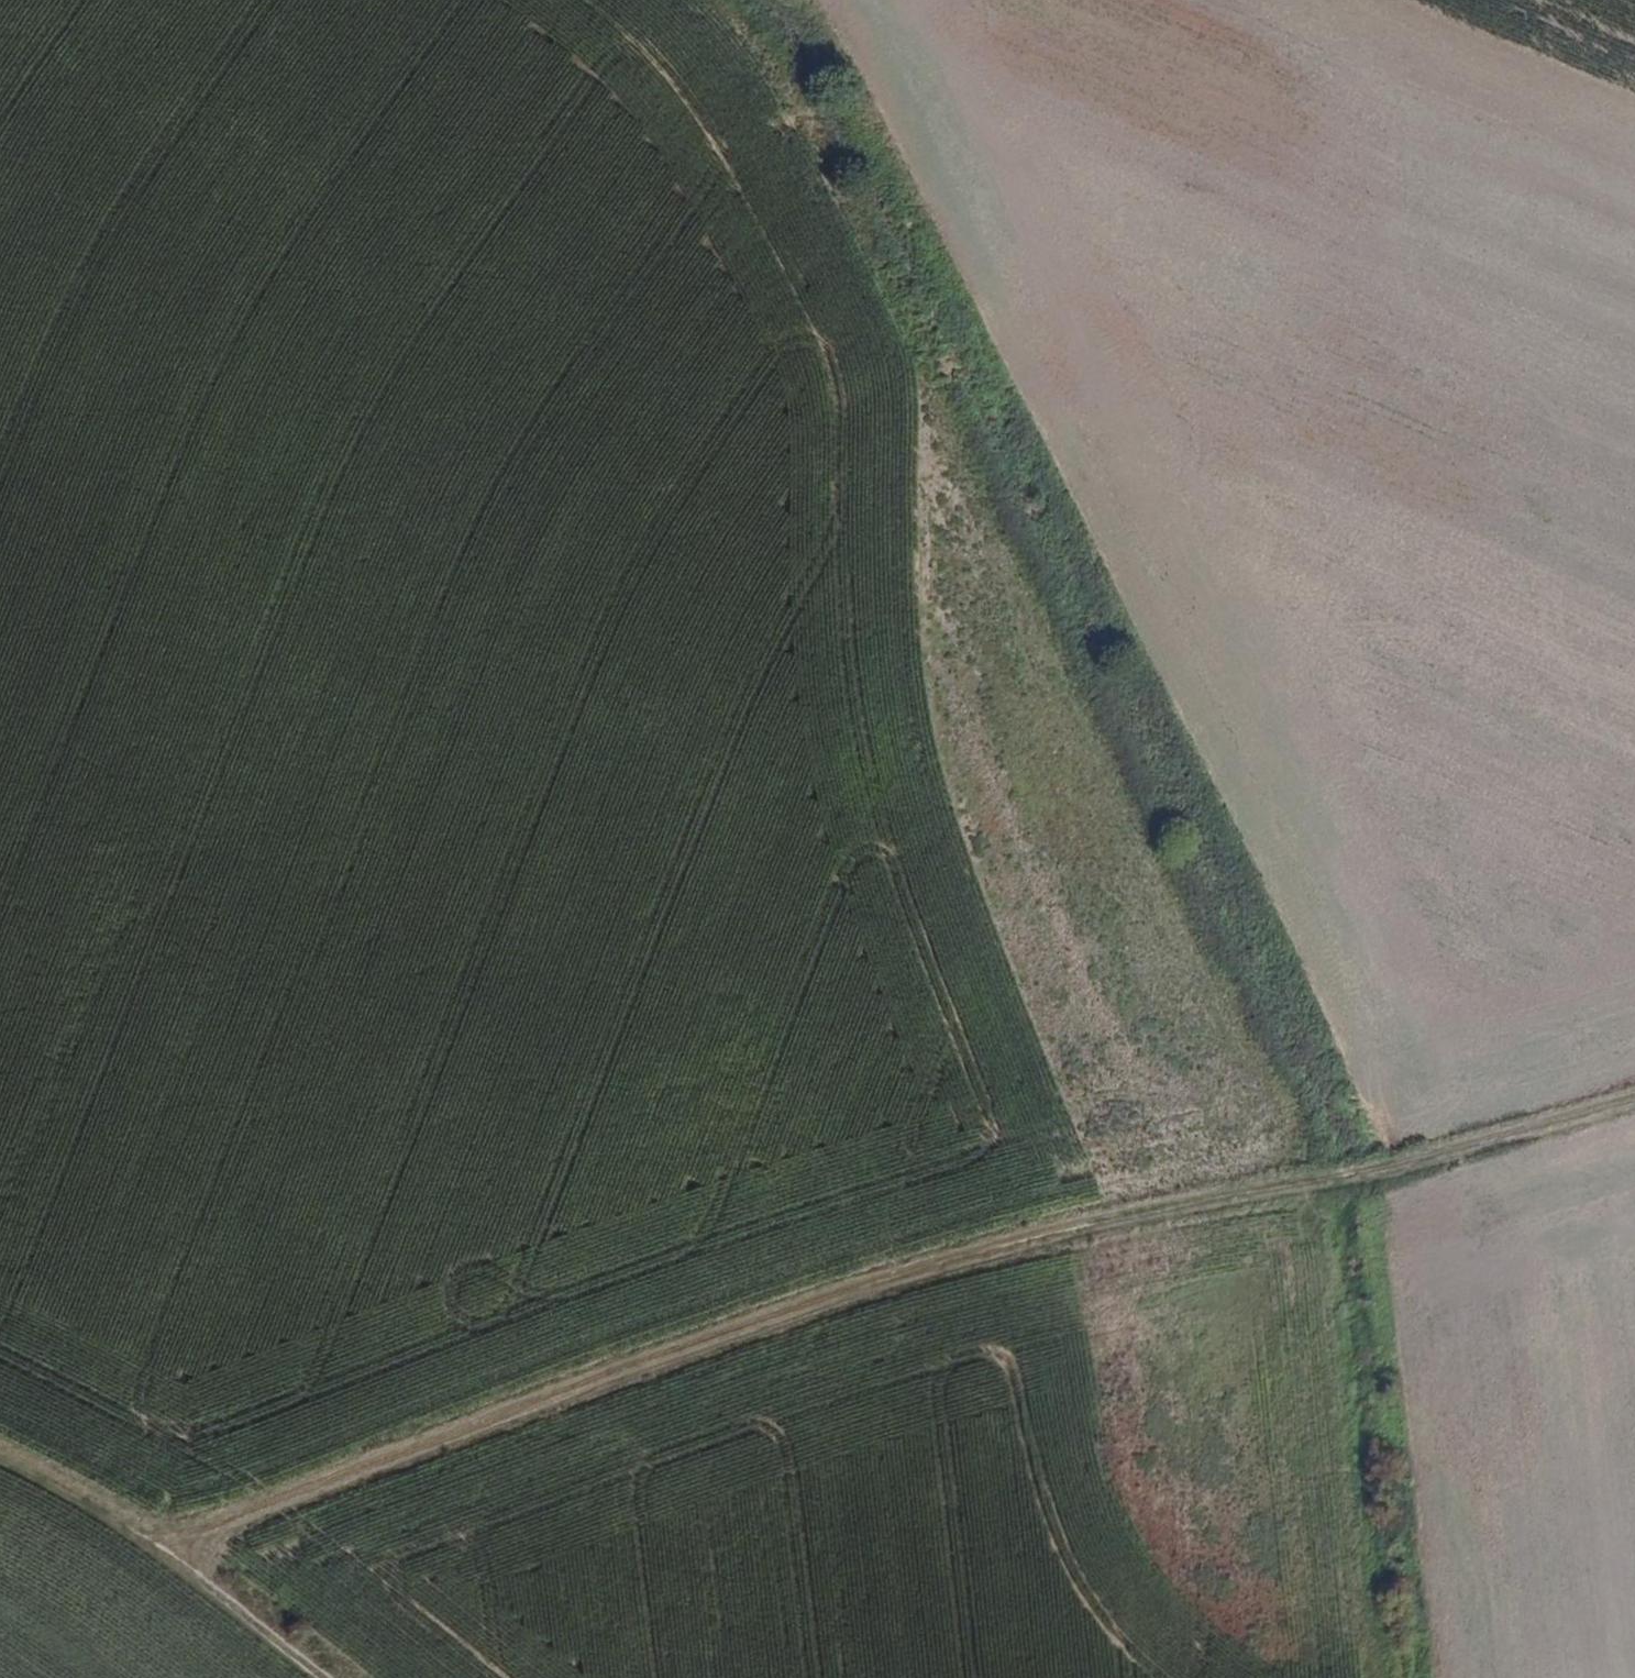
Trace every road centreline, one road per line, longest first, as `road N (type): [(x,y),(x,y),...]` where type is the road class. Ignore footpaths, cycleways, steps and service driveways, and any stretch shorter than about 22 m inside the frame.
road 1 (track): [(156,1542),(1032,1242),(1366,1174),(1634,1097)]
road 2 (track): [(0,1466),(156,1542),(325,1677)]

